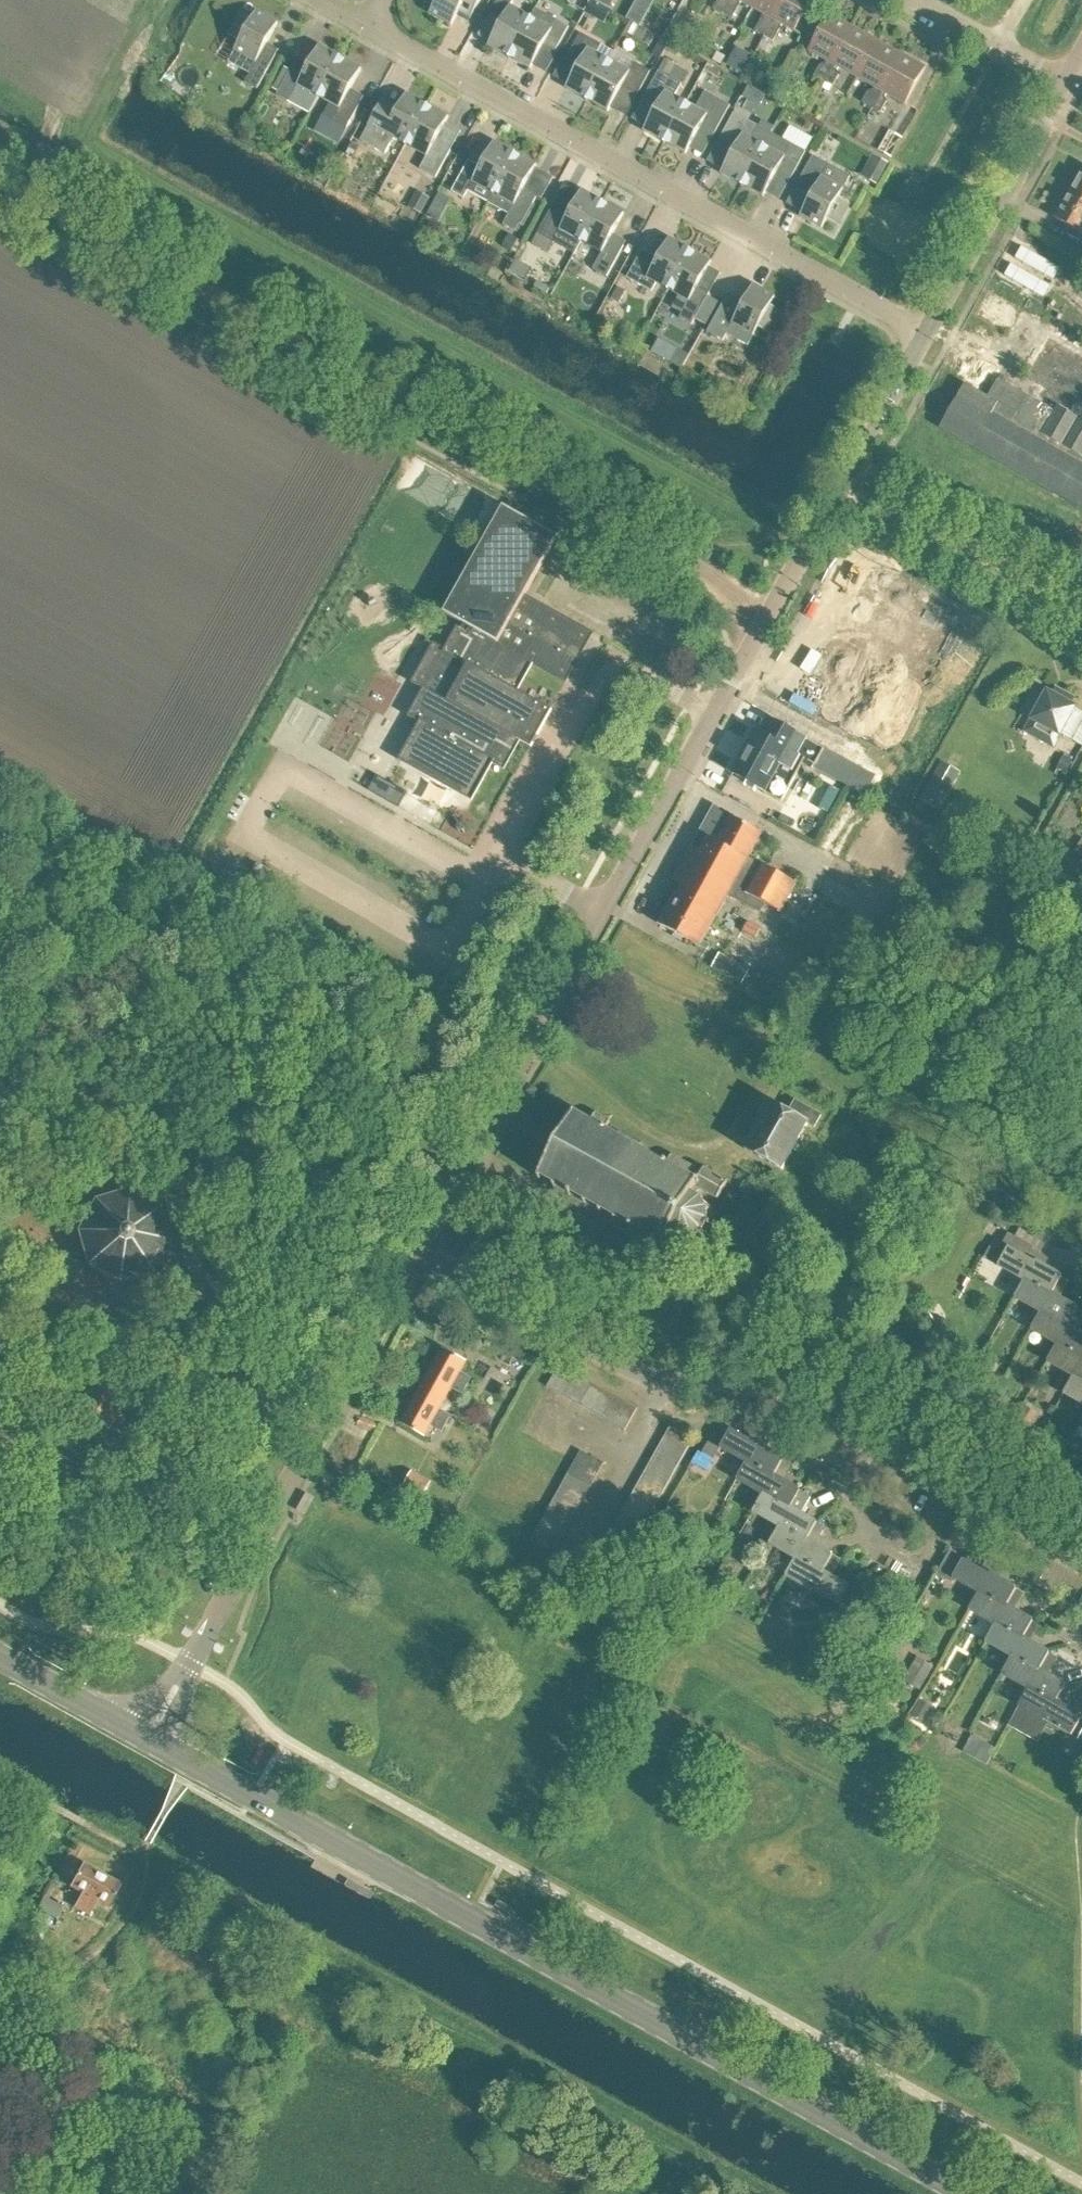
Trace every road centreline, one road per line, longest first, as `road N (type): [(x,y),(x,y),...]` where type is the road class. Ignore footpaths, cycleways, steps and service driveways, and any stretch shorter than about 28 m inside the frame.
road 1 (primary): [(968,2193),(148,1739)]
road 2 (track): [(0,177),(774,609)]
road 3 (unclassified): [(416,1250),(845,484)]
road 4 (unclassified): [(1081,1562),(788,1395),(746,1378),(661,1387),(416,1250)]
road 5 (unclassified): [(928,333),(366,24)]
road 6 (unclassified): [(148,1739),(416,1250)]
road 7 (unclassified): [(928,333),(1065,82)]
road 8 (unclassified): [(1081,614),(845,484)]
road 9 (unclassified): [(845,484),(928,333)]
road 10 (primary): [(148,1739),(0,1659)]

